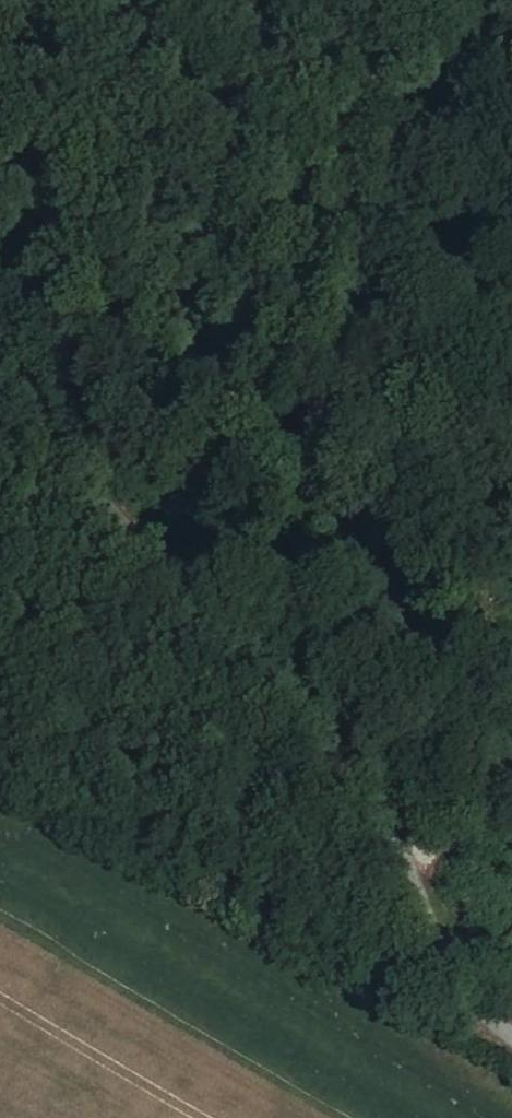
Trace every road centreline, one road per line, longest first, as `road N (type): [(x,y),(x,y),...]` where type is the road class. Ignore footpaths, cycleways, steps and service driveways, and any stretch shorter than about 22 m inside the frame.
road 1 (residential): [(511,1020),(442,963),(414,891),(413,831),(399,808),(0,363)]
road 2 (track): [(399,808),(459,190)]
road 3 (track): [(511,0),(459,190)]

